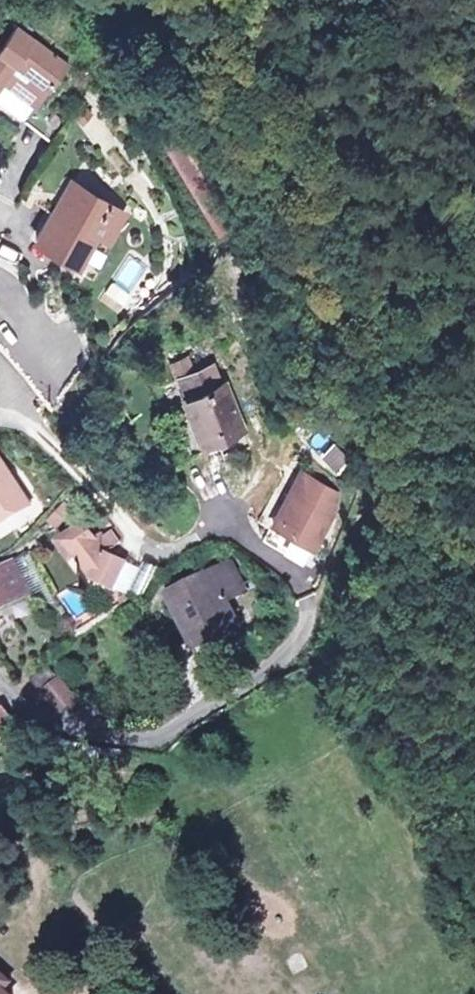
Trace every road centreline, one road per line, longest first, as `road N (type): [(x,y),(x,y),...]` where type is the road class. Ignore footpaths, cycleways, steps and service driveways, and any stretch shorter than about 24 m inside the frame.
road 1 (residential): [(360,519),(296,641),(161,730),(123,735),(32,719),(0,684)]

